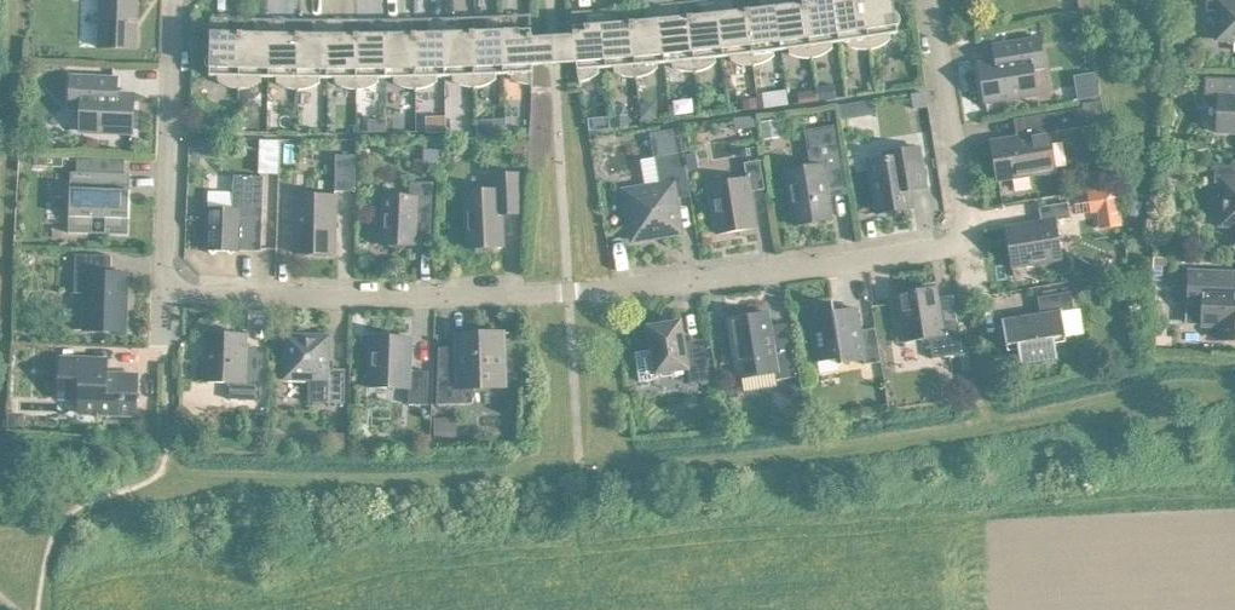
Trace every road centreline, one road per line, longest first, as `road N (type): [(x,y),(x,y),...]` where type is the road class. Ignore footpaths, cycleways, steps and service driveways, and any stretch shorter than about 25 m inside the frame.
road 1 (residential): [(171,297),(572,296),(969,244)]
road 2 (residential): [(182,0),(171,297)]
road 3 (residential): [(969,244),(934,0)]

